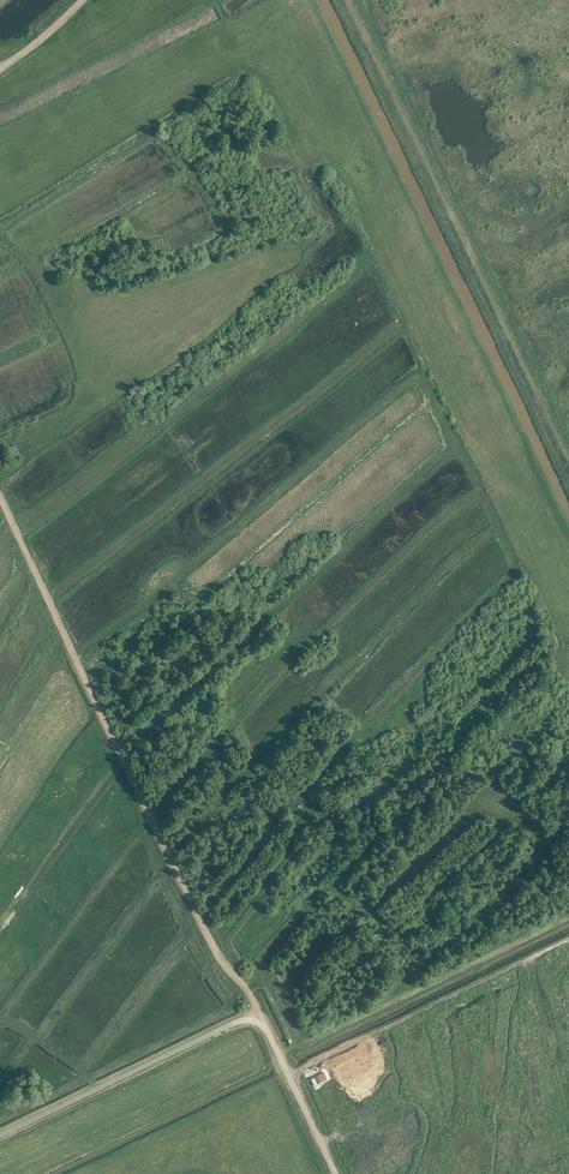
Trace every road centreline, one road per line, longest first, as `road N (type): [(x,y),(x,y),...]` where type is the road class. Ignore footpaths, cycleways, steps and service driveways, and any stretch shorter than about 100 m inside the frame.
road 1 (track): [(0,500),(215,951),(265,1028)]
road 2 (tertiary): [(336,1173),(267,1031),(248,1019),(0,1135)]

